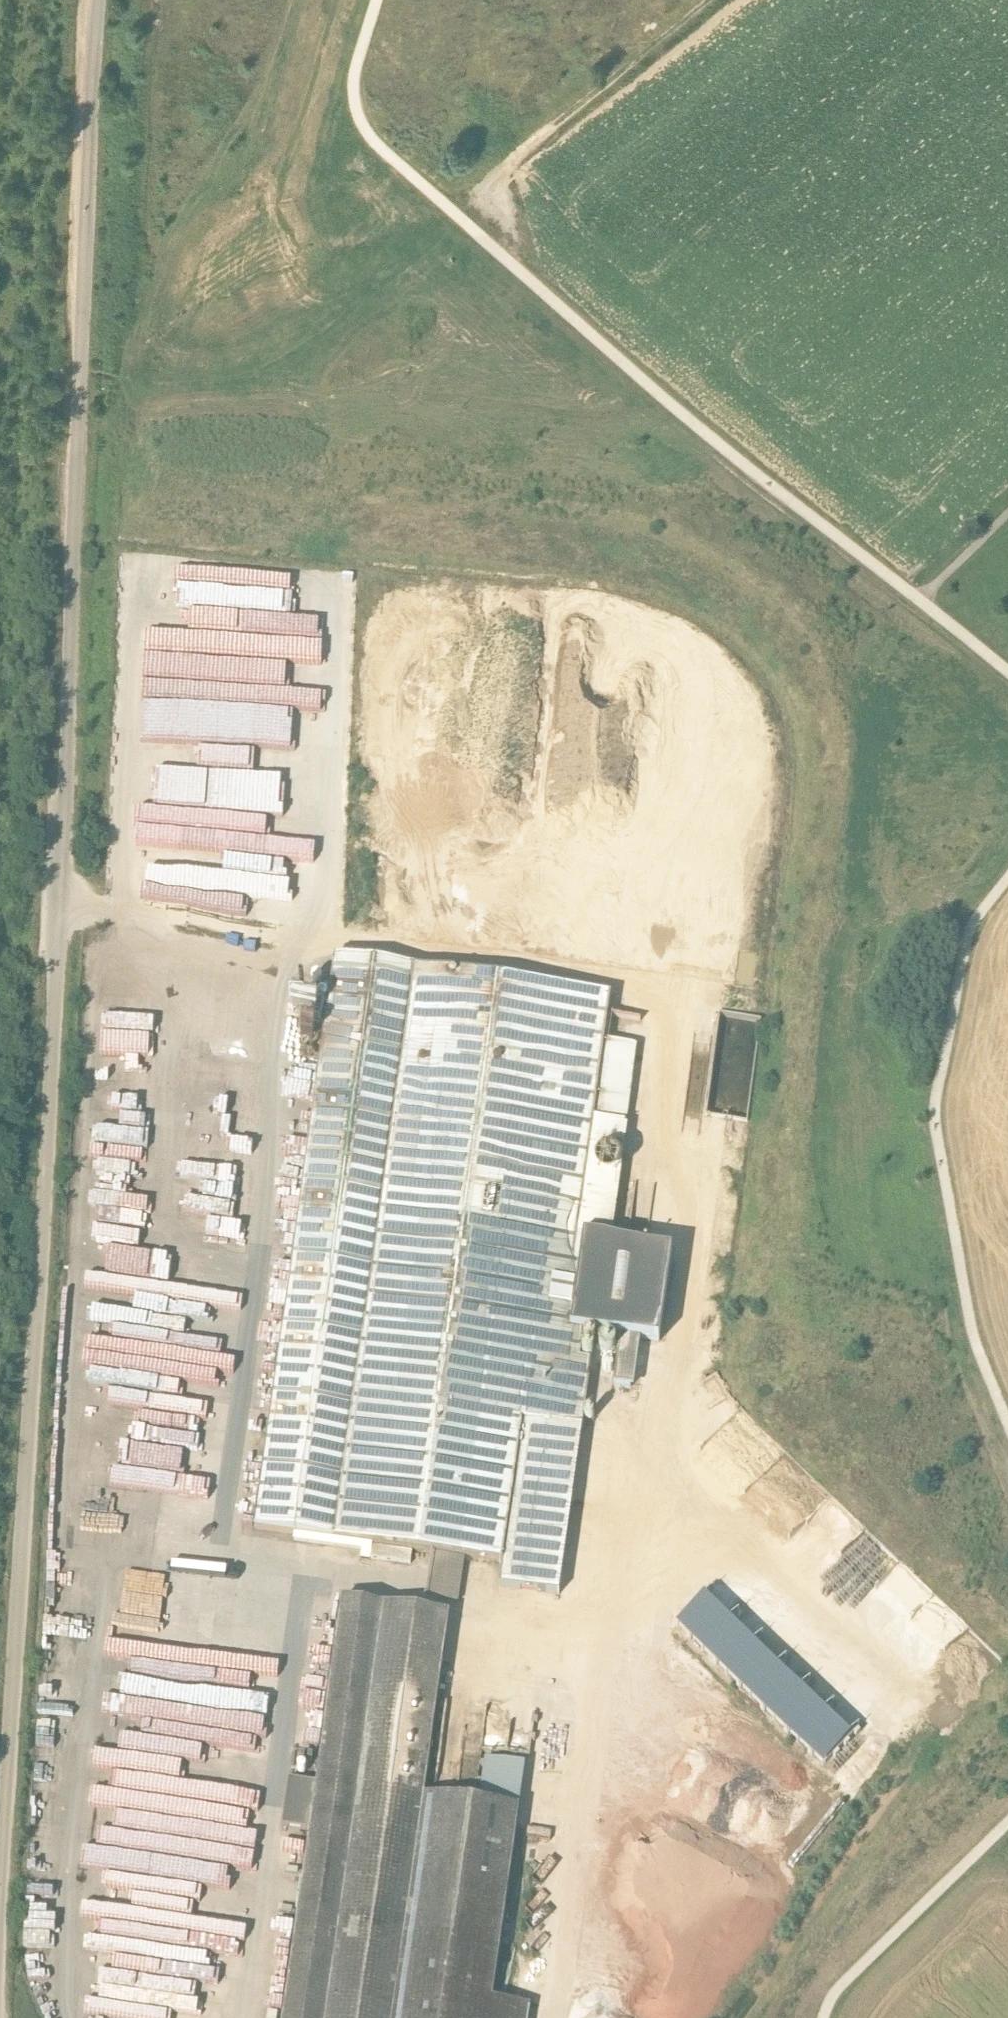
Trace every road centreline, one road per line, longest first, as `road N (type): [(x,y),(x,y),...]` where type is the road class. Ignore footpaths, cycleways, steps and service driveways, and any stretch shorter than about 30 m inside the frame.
road 1 (unclassified): [(0,1896),(41,1219),(73,586),(78,254),(96,0)]
road 2 (track): [(705,0),(448,211)]

